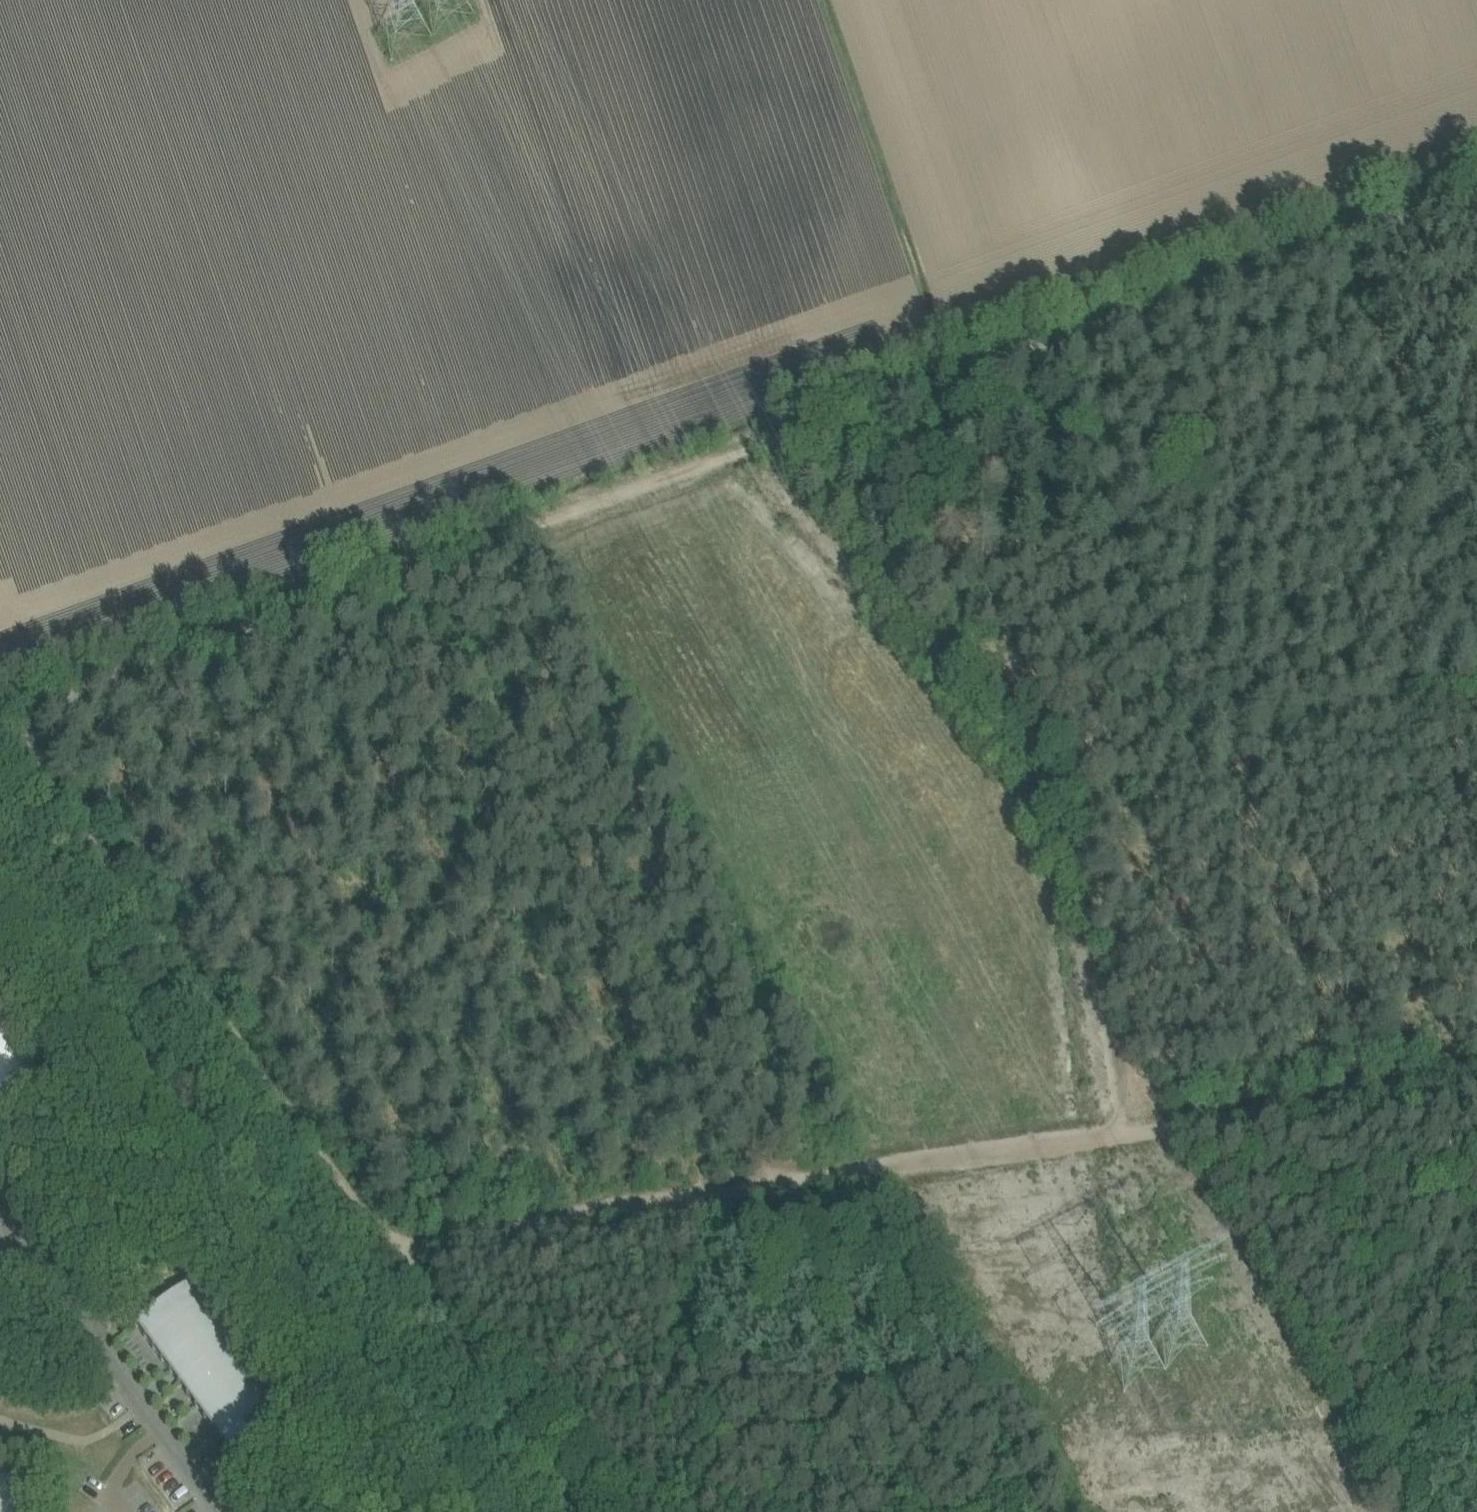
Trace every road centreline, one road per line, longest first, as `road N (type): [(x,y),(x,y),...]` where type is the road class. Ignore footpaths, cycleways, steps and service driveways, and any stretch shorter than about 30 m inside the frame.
road 1 (track): [(1476,182),(682,468),(56,718),(44,765)]
road 2 (track): [(1476,1072),(400,1250)]
road 3 (track): [(44,765),(140,912),(343,1186),(400,1250),(584,1511)]

